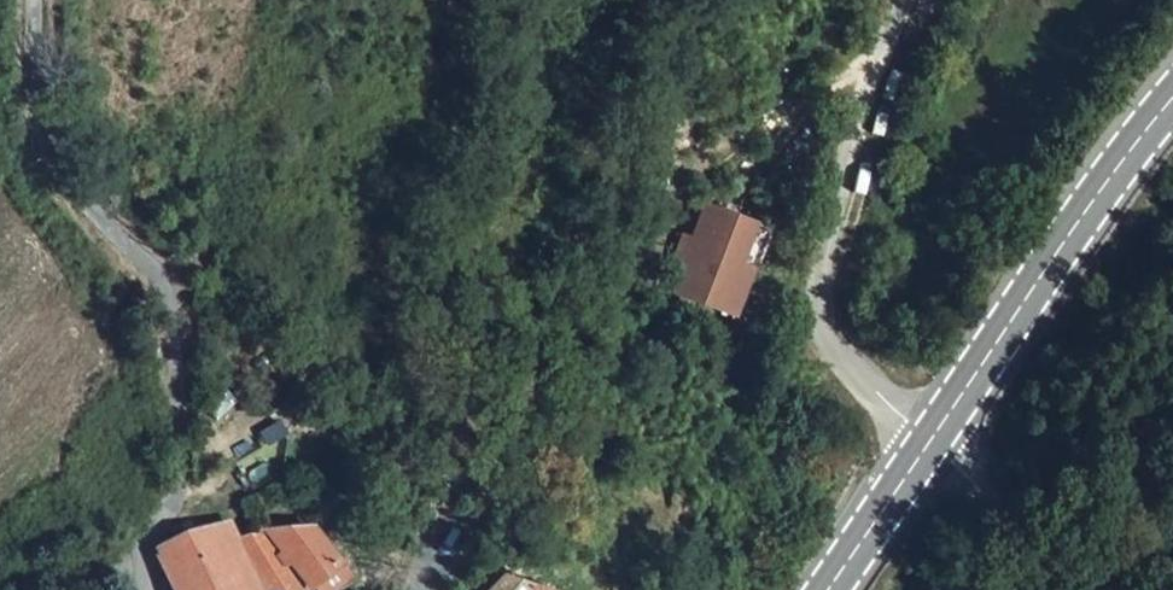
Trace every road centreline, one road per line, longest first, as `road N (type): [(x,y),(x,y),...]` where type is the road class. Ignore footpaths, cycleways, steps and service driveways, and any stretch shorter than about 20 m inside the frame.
road 1 (track): [(739,0),(644,104),(518,355),(482,525),(425,568),(409,589)]
road 2 (unclassified): [(146,589),(146,549),(182,473),(171,296),(157,272),(46,171),(29,126),(34,0)]
road 3 (unclassified): [(903,0),(874,73),(817,282),(819,313),(831,348),(932,440)]
road 4 (secondary): [(1172,99),(1113,172),(932,440)]
road 5 (track): [(932,440),(1046,549),(1102,589)]
road 6 (secondary): [(932,440),(828,589)]

